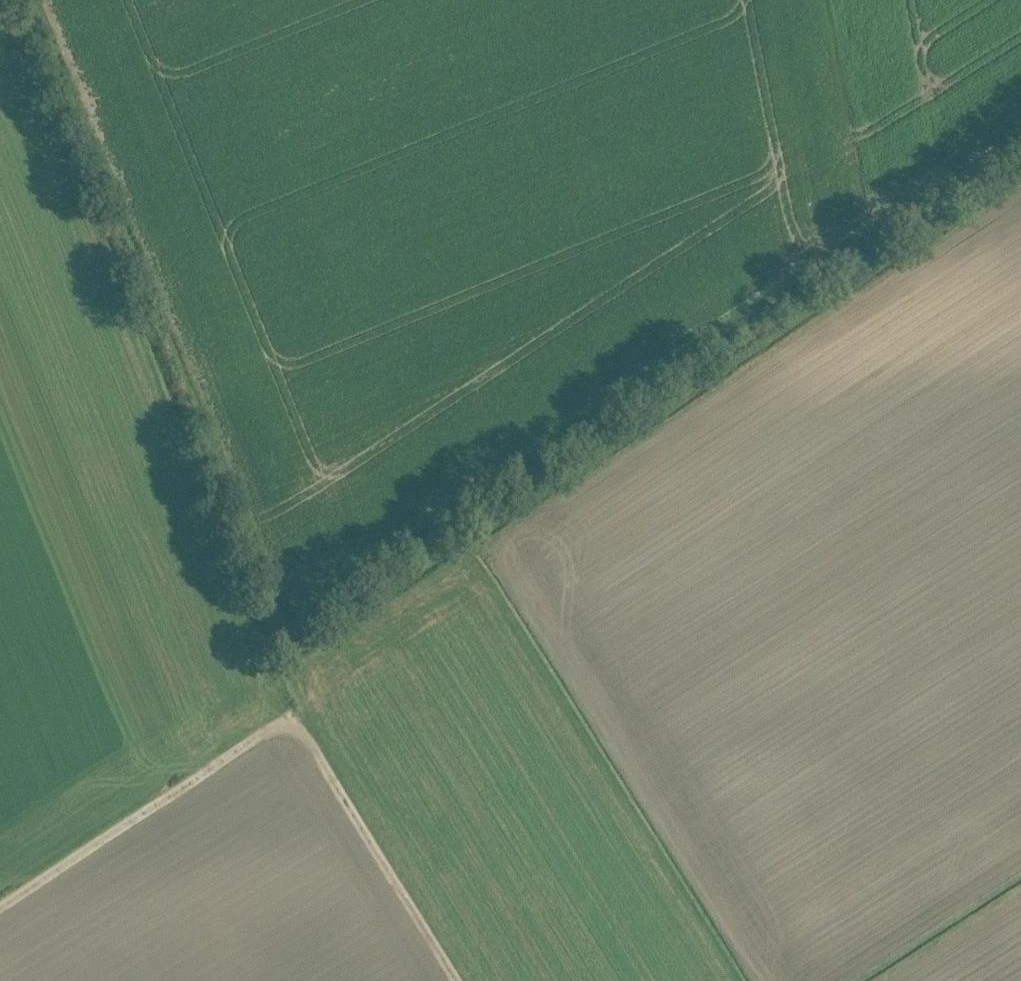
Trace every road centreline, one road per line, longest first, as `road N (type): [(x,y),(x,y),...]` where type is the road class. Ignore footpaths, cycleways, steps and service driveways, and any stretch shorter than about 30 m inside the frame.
road 1 (unclassified): [(449,980),(304,747),(270,734),(0,919)]

